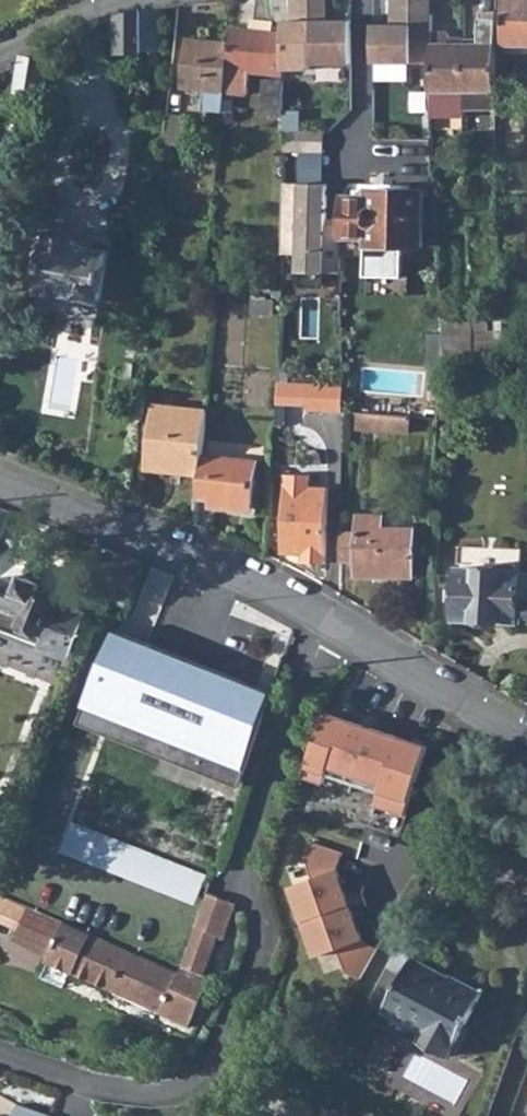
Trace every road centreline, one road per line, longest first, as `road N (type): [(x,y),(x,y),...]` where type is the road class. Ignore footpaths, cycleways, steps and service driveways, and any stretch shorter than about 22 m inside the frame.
road 1 (residential): [(0,477),(287,598),(526,738)]
road 2 (residential): [(0,48),(118,0)]

